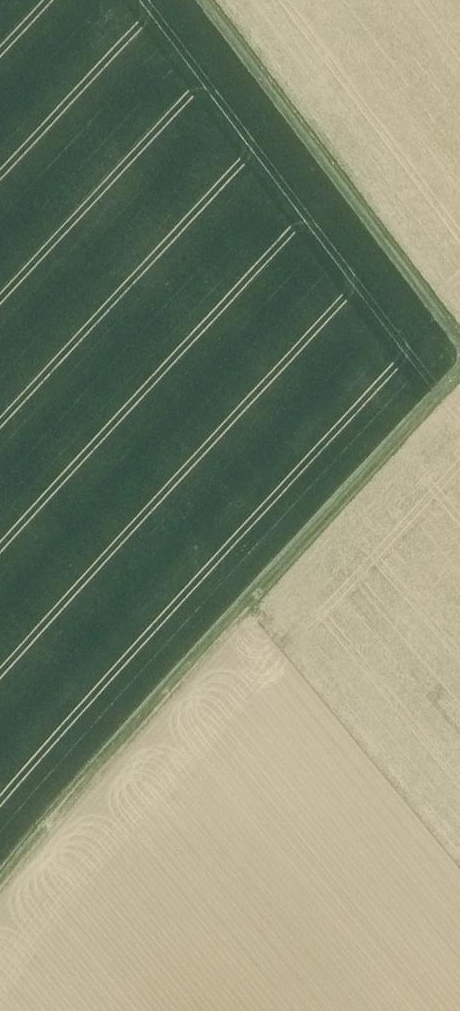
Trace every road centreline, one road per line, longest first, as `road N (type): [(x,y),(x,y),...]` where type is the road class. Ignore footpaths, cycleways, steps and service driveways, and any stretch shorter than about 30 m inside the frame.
road 1 (track): [(0,910),(459,395)]
road 2 (track): [(205,0),(459,343)]

